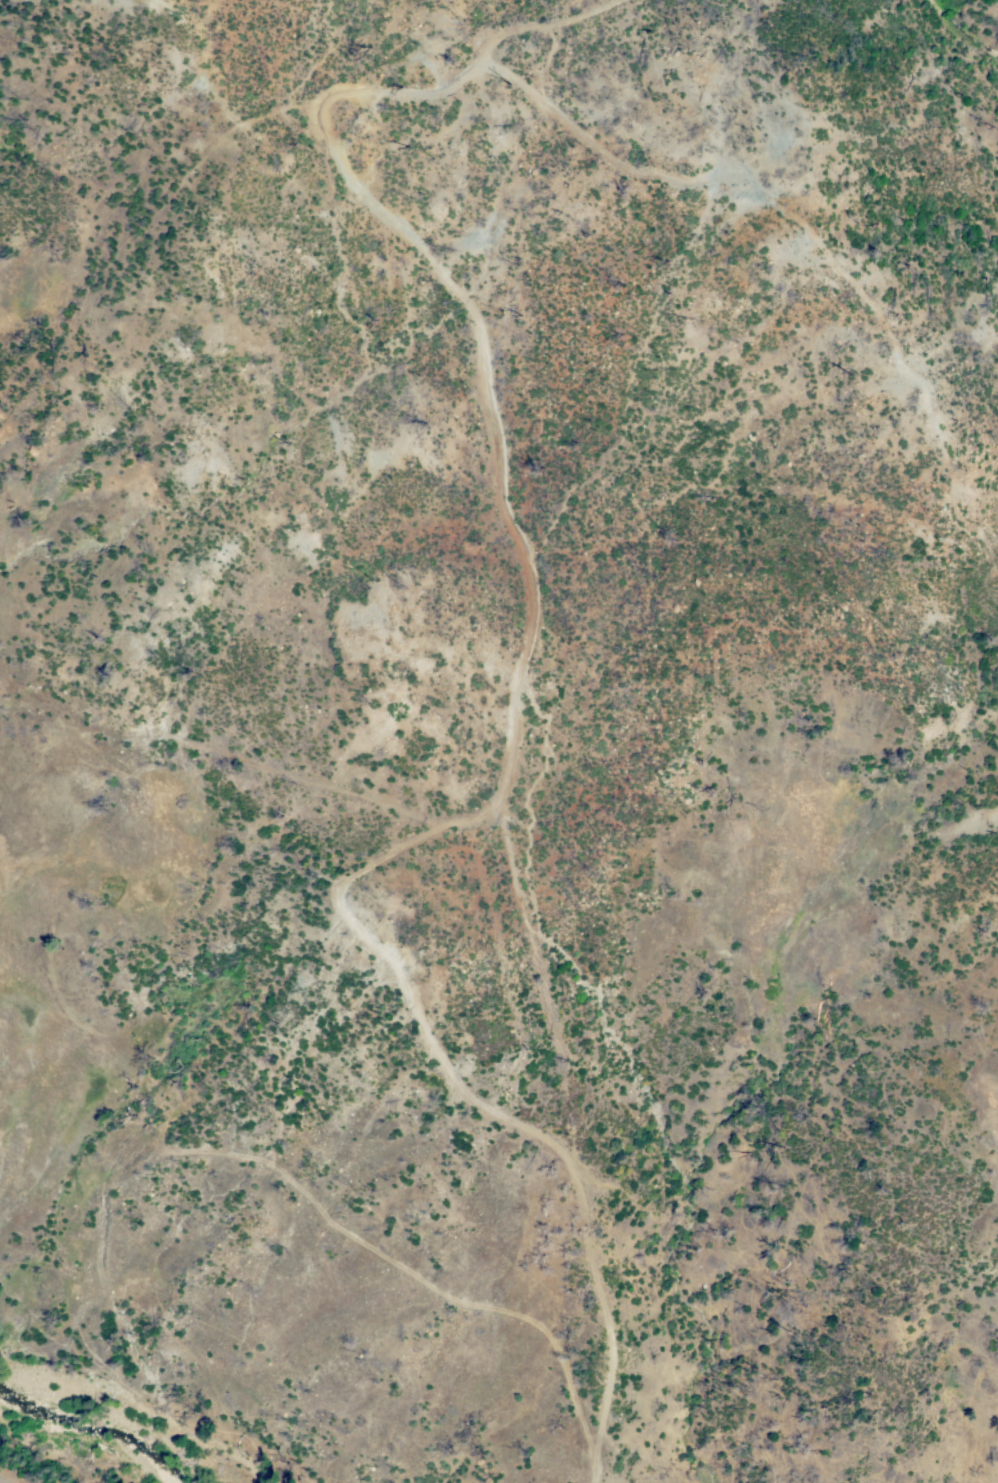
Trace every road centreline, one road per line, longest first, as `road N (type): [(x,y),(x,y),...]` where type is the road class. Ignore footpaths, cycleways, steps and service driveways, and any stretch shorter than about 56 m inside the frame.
road 1 (track): [(602,1482),(622,1403),(622,1351),(597,1209),(577,1162),(478,1099),(355,919),(352,897),(365,879),(429,841),(502,814),(517,783),(544,616),(537,566),(514,514),(480,319),(447,268),(358,181),(328,140),(323,115),(338,94),(415,102),(448,96),(477,83),(510,38),(532,28),(551,35),(572,29),(629,0)]
road 2 (track): [(493,56),(569,113),(624,170),(752,197),(816,227),(870,292),(914,375),(933,393),(969,526),(997,551)]

